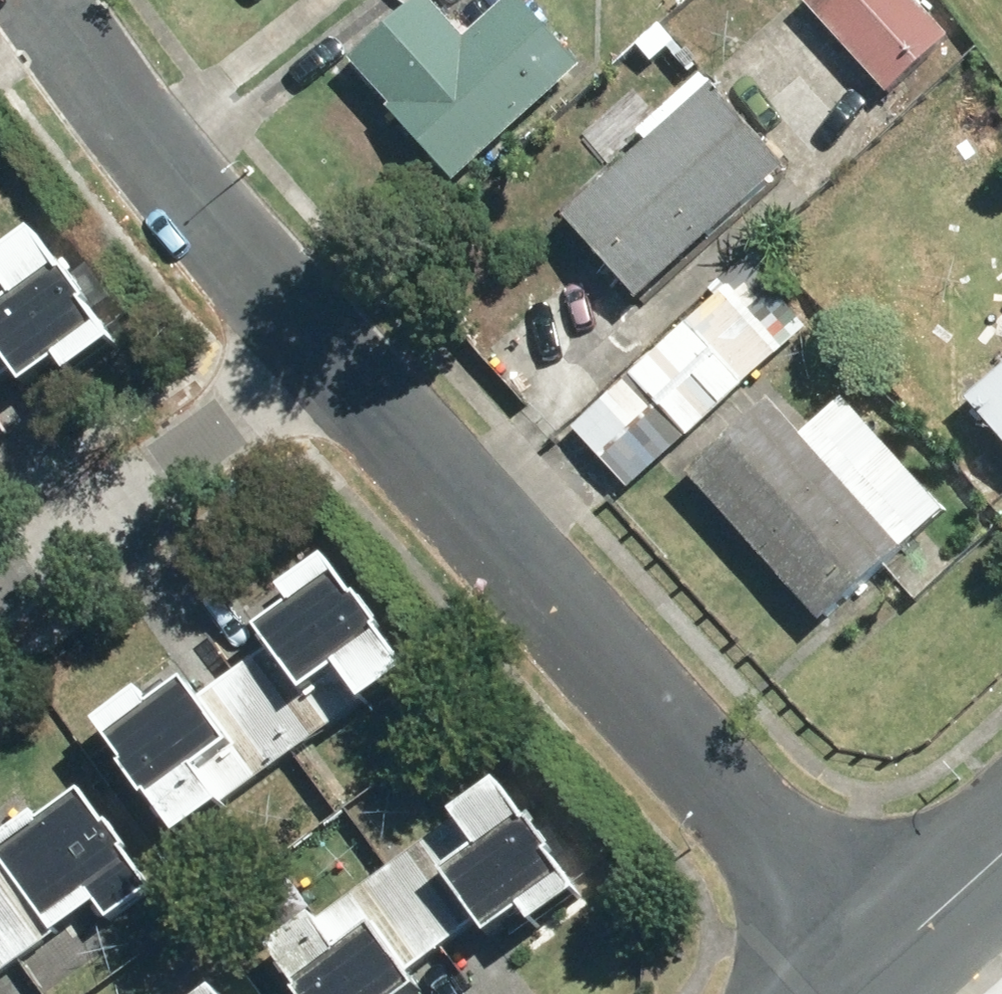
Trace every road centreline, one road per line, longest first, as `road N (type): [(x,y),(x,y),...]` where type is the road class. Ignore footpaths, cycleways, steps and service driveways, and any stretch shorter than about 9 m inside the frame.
road 1 (residential): [(306,337),(873,965)]
road 2 (residential): [(48,0),(119,106),(306,337)]
road 3 (residential): [(0,563),(306,337)]
road 4 (tertiary): [(1001,850),(873,965)]

